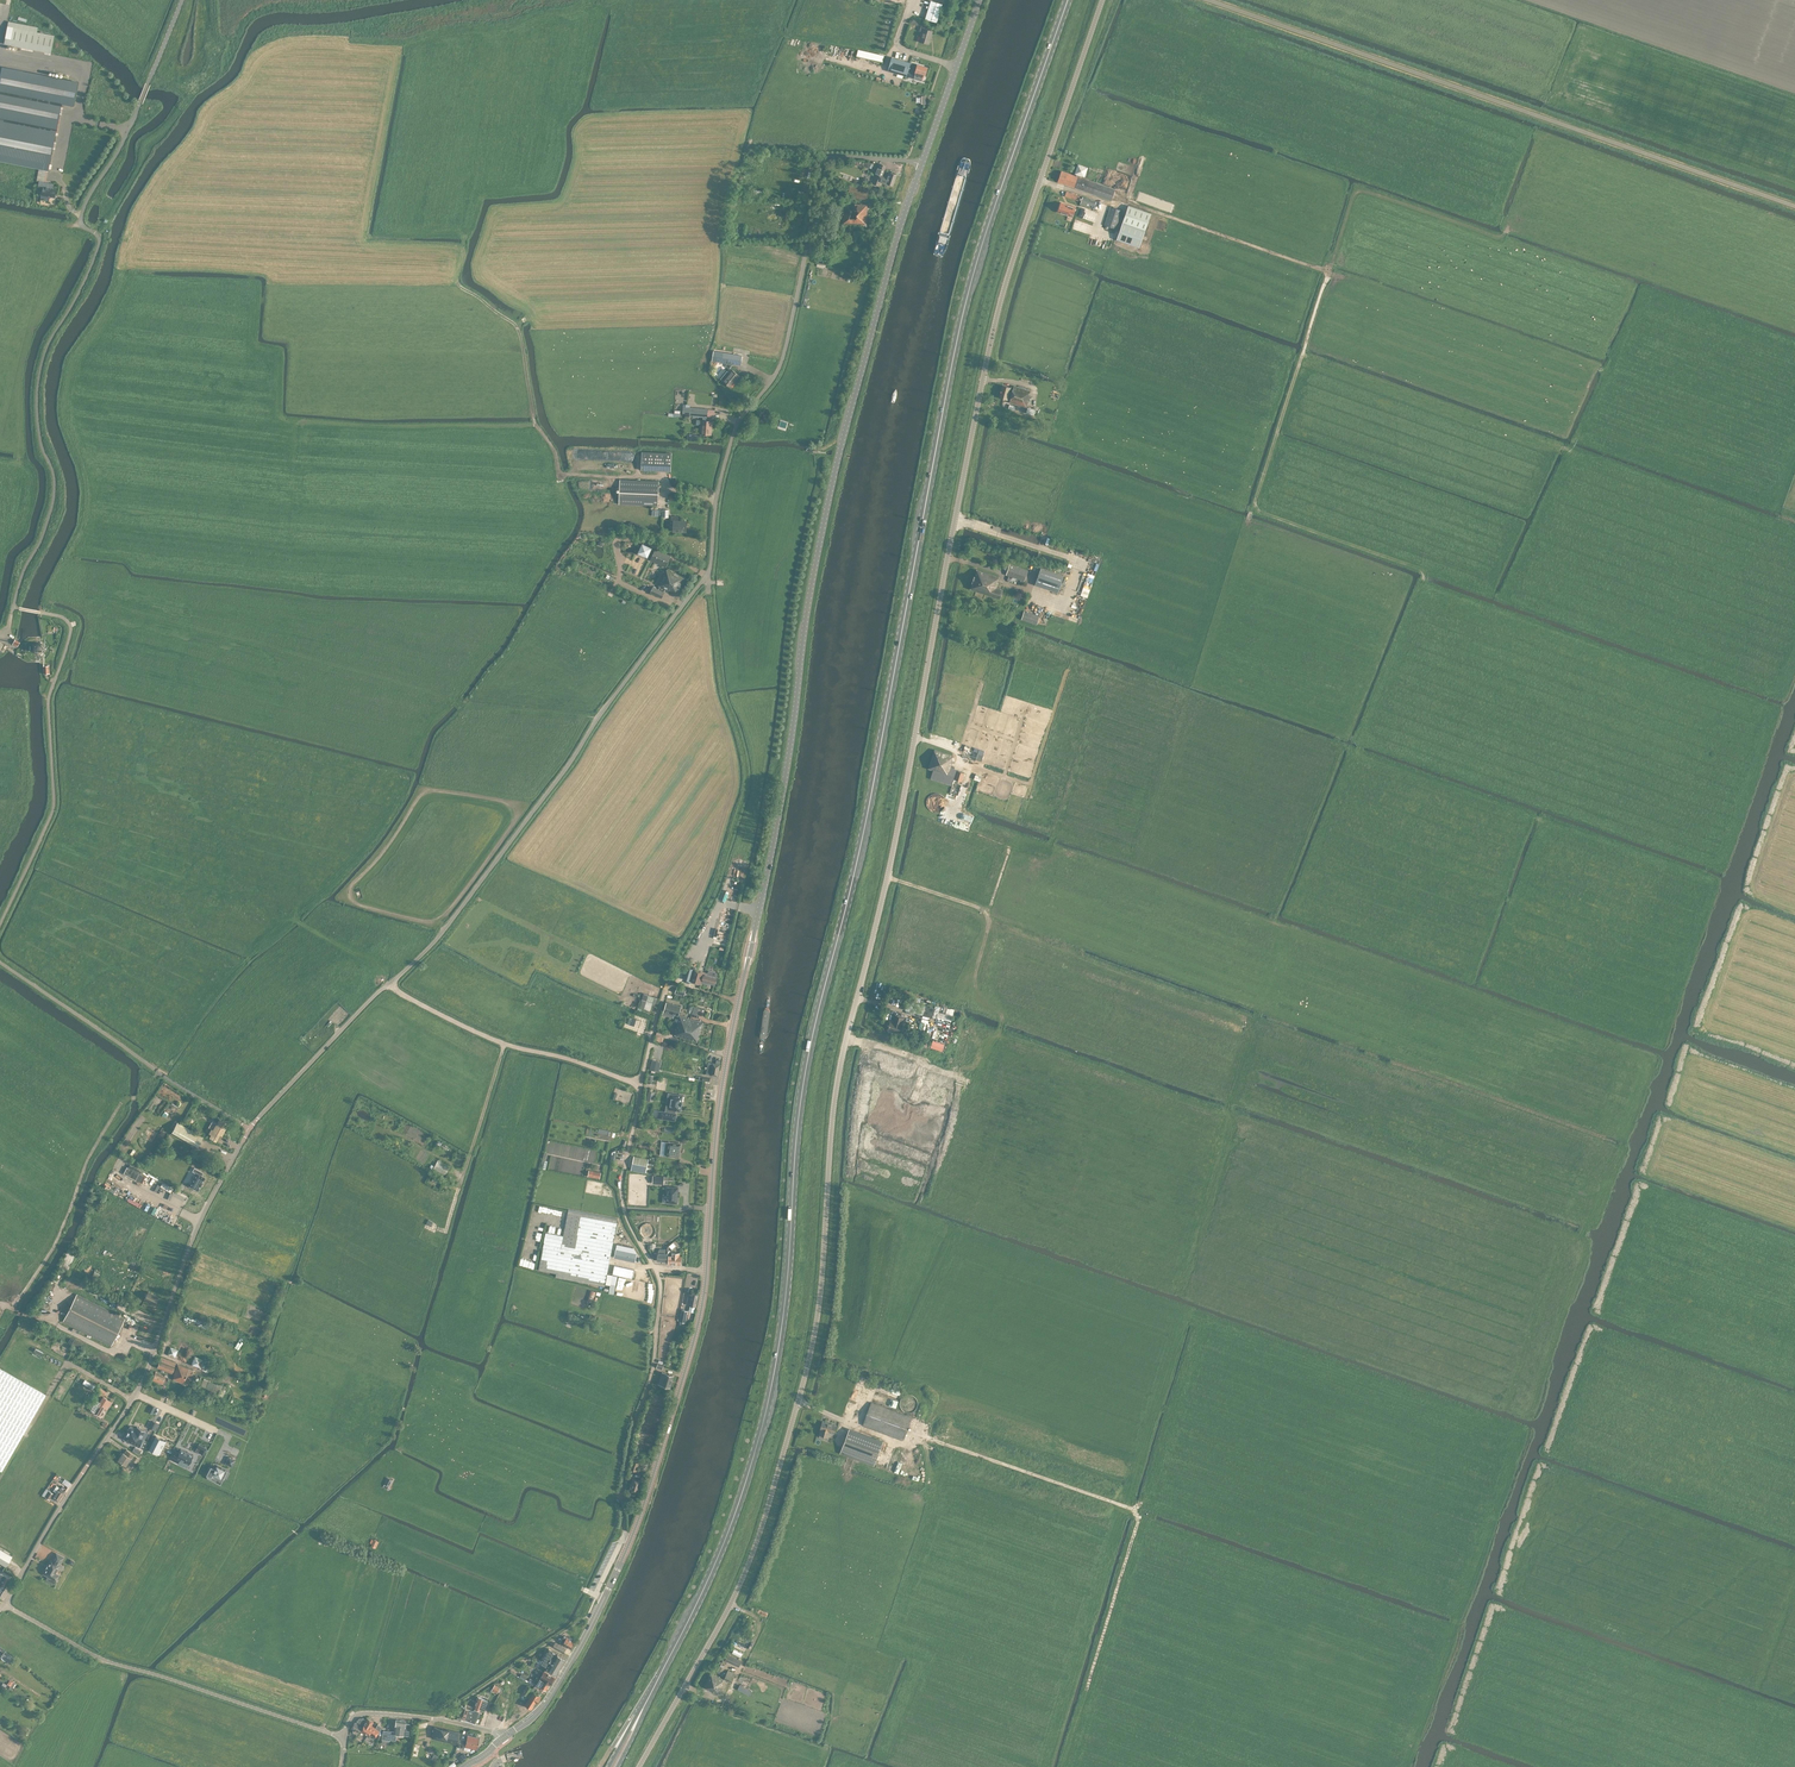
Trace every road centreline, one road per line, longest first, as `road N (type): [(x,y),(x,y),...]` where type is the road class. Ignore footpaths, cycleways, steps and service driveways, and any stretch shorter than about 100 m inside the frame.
road 1 (unclassified): [(638,1766),(751,1556),(810,1356),(838,1075),(891,861),(983,378),(1009,272),(1102,0)]
road 2 (primary): [(638,1719),(723,1544),(767,1405),(784,1315),(805,1071),(861,845),(955,347),(985,232),(1067,0)]
road 3 (unclassified): [(136,1393),(194,1235),(250,1128),(441,932),(707,575),(726,457),(738,420),(782,362),(825,162),(832,155),(921,162)]
road 4 (tertiary): [(631,1537),(702,1307),(721,1091),(792,735),(806,614),(843,437),(921,162)]
road 5 (track): [(1423,577),(1417,568),(1256,507),(1325,271),(1115,204)]
road 6 (unclassified): [(1794,206),(1210,0)]
road 7 (track): [(847,1421),(904,1445),(915,1436),(1137,1514),(1062,1766)]
road 8 (track): [(627,1536),(622,1492),(653,1371),(661,1288),(623,1205),(640,1089)]
road 9 (unclassified): [(343,1736),(98,1657),(4,1603)]
road 10 (track): [(988,910),(973,984),(1005,1020),(970,1074),(847,1039)]
road 11 (track): [(467,236),(459,286),(520,333),(536,426),(554,449),(559,474)]
road 12 (track): [(640,1089),(577,1060),(493,1039),(387,985)]
road 13 (track): [(329,891),(253,955),(154,1079)]
road 14 (track): [(4,1305),(13,1308),(49,1257),(88,1159),(128,1097)]
road 15 (unclassified): [(4,1603),(136,1393)]
road 16 (unclassified): [(182,0),(83,225)]
road 17 (tertiary): [(503,1738),(556,1687),(631,1537)]
road 18 (residential): [(343,1736),(352,1717),(378,1713),(447,1720),(503,1738)]
road 19 (tertiary): [(921,162),(979,0)]
road 20 (track): [(887,876),(988,910),(1010,849)]
road 21 (track): [(475,1138),(431,1285)]
road 22 (track): [(675,962),(640,1089)]

